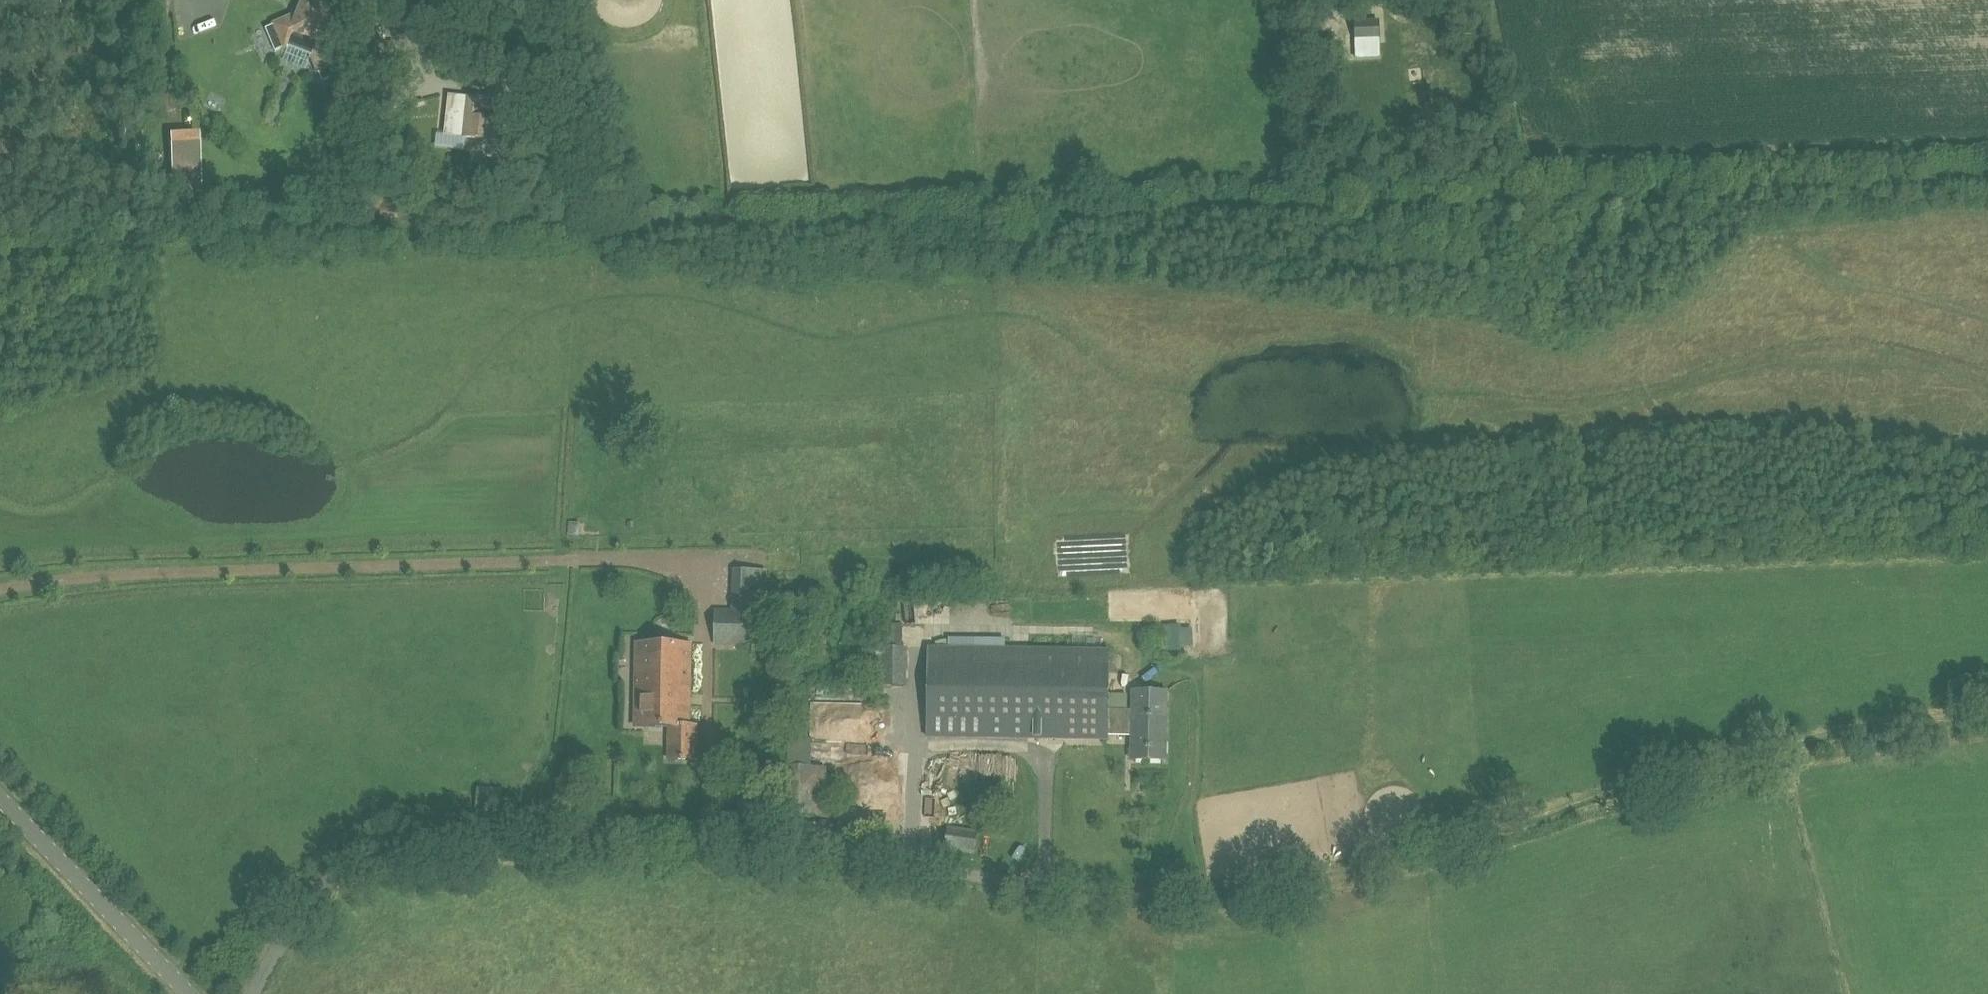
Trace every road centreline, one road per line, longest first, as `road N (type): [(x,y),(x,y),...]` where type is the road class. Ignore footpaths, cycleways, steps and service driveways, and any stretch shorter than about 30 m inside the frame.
road 1 (track): [(1987,175),(0,257)]
road 2 (track): [(1135,903),(1204,903),(1321,879),(1660,775),(1987,720)]
road 3 (unclassified): [(182,993),(0,803)]

